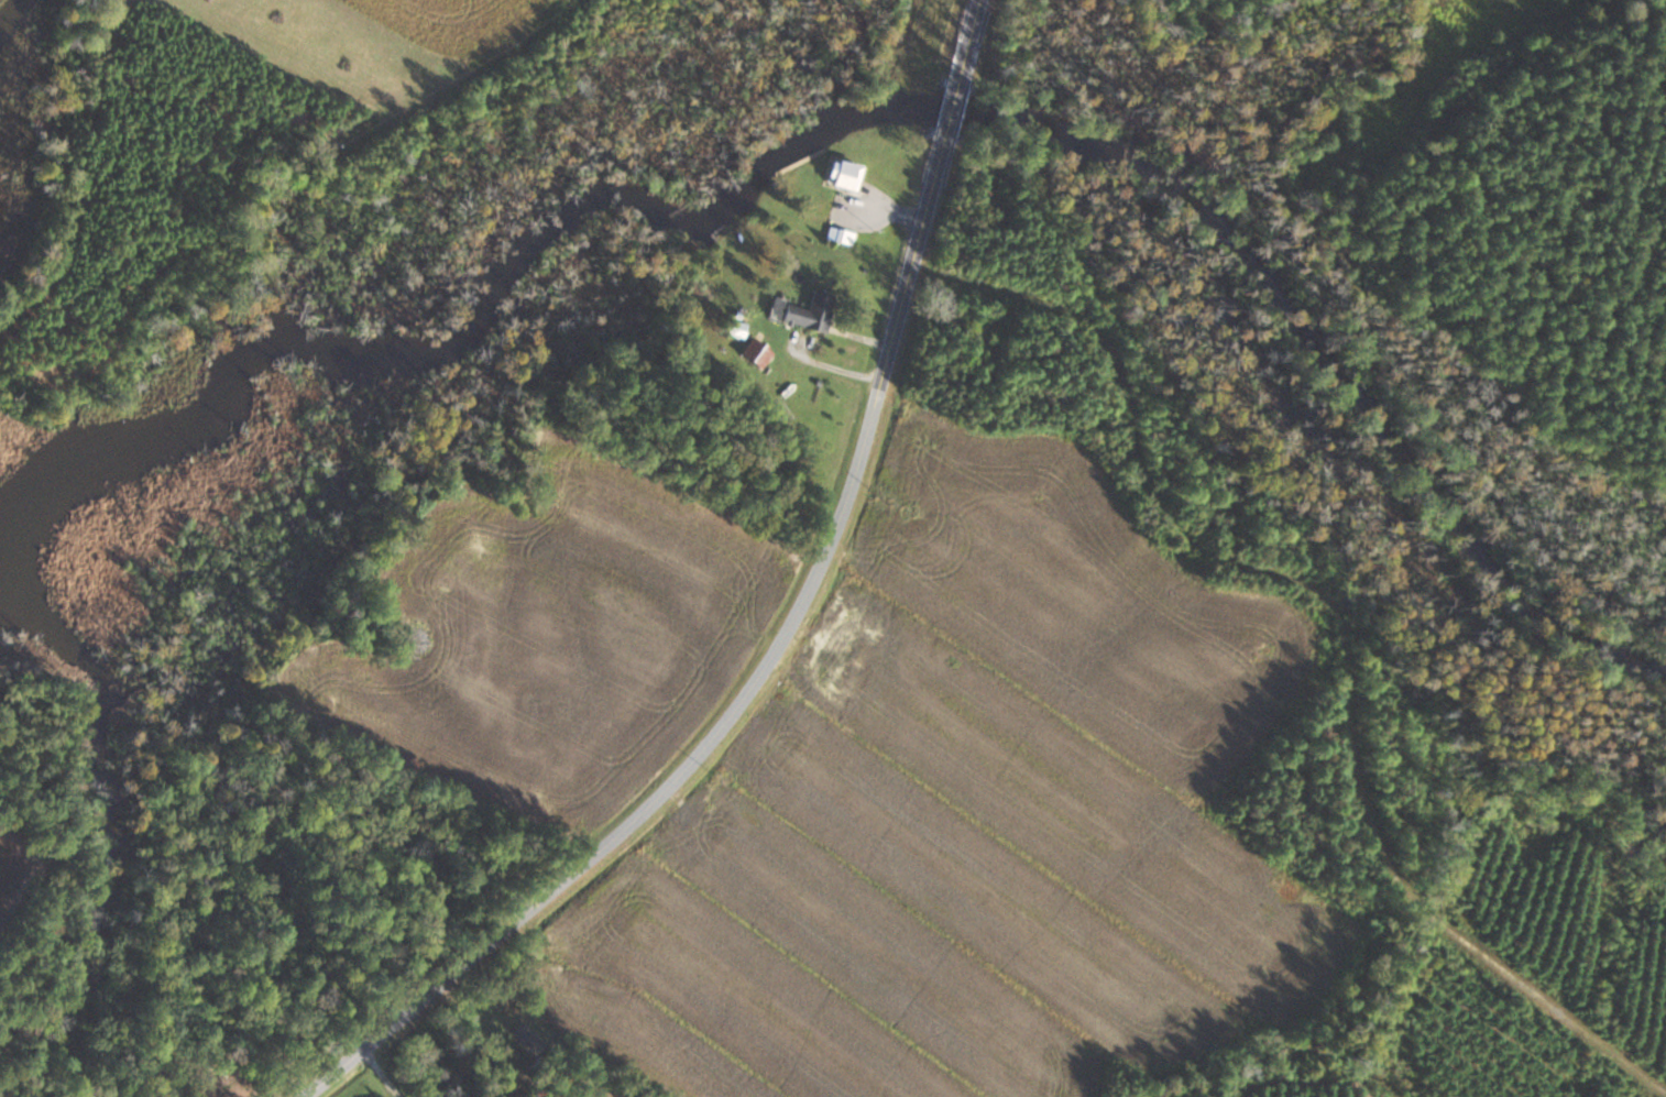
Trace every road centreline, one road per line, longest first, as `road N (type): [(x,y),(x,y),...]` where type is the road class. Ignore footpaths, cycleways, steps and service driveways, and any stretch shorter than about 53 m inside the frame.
road 1 (residential): [(307,1096),(664,794),(735,710),(810,594),(852,481),(977,0)]

